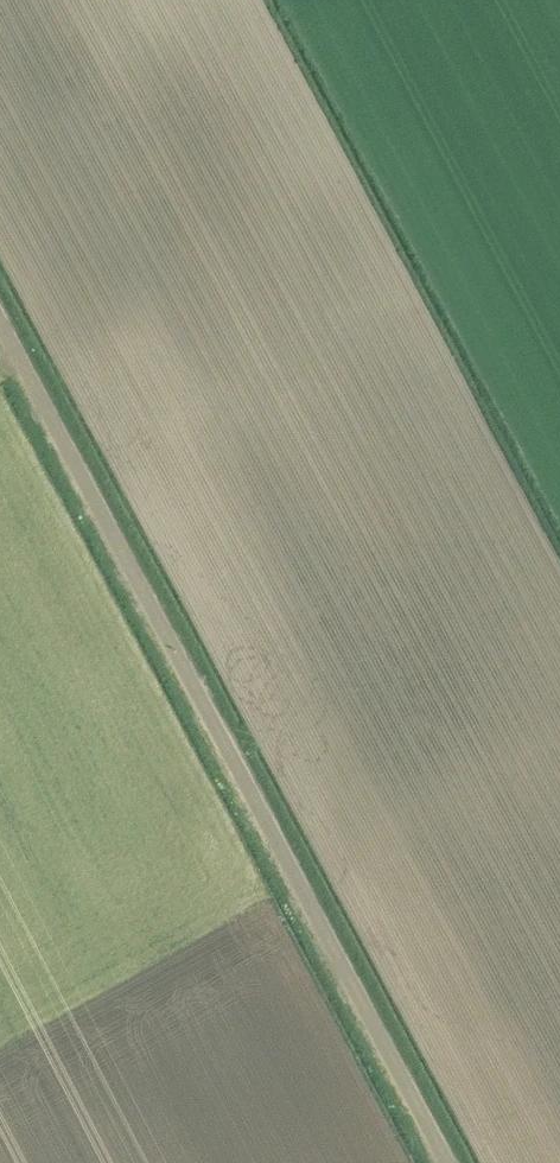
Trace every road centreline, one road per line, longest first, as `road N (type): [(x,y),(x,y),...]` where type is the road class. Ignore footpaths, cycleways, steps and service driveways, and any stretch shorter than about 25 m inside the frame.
road 1 (unclassified): [(448,1162),(0,321)]

